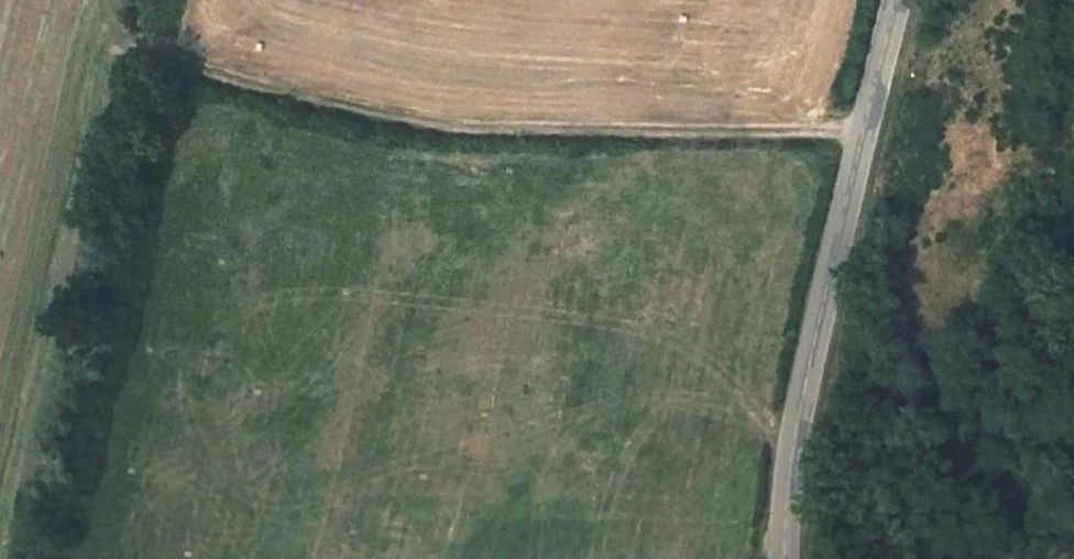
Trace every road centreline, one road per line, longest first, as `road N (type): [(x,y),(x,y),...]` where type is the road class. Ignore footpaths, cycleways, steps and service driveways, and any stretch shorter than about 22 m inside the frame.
road 1 (unclassified): [(907,0),(836,215),(804,357),(783,558)]

